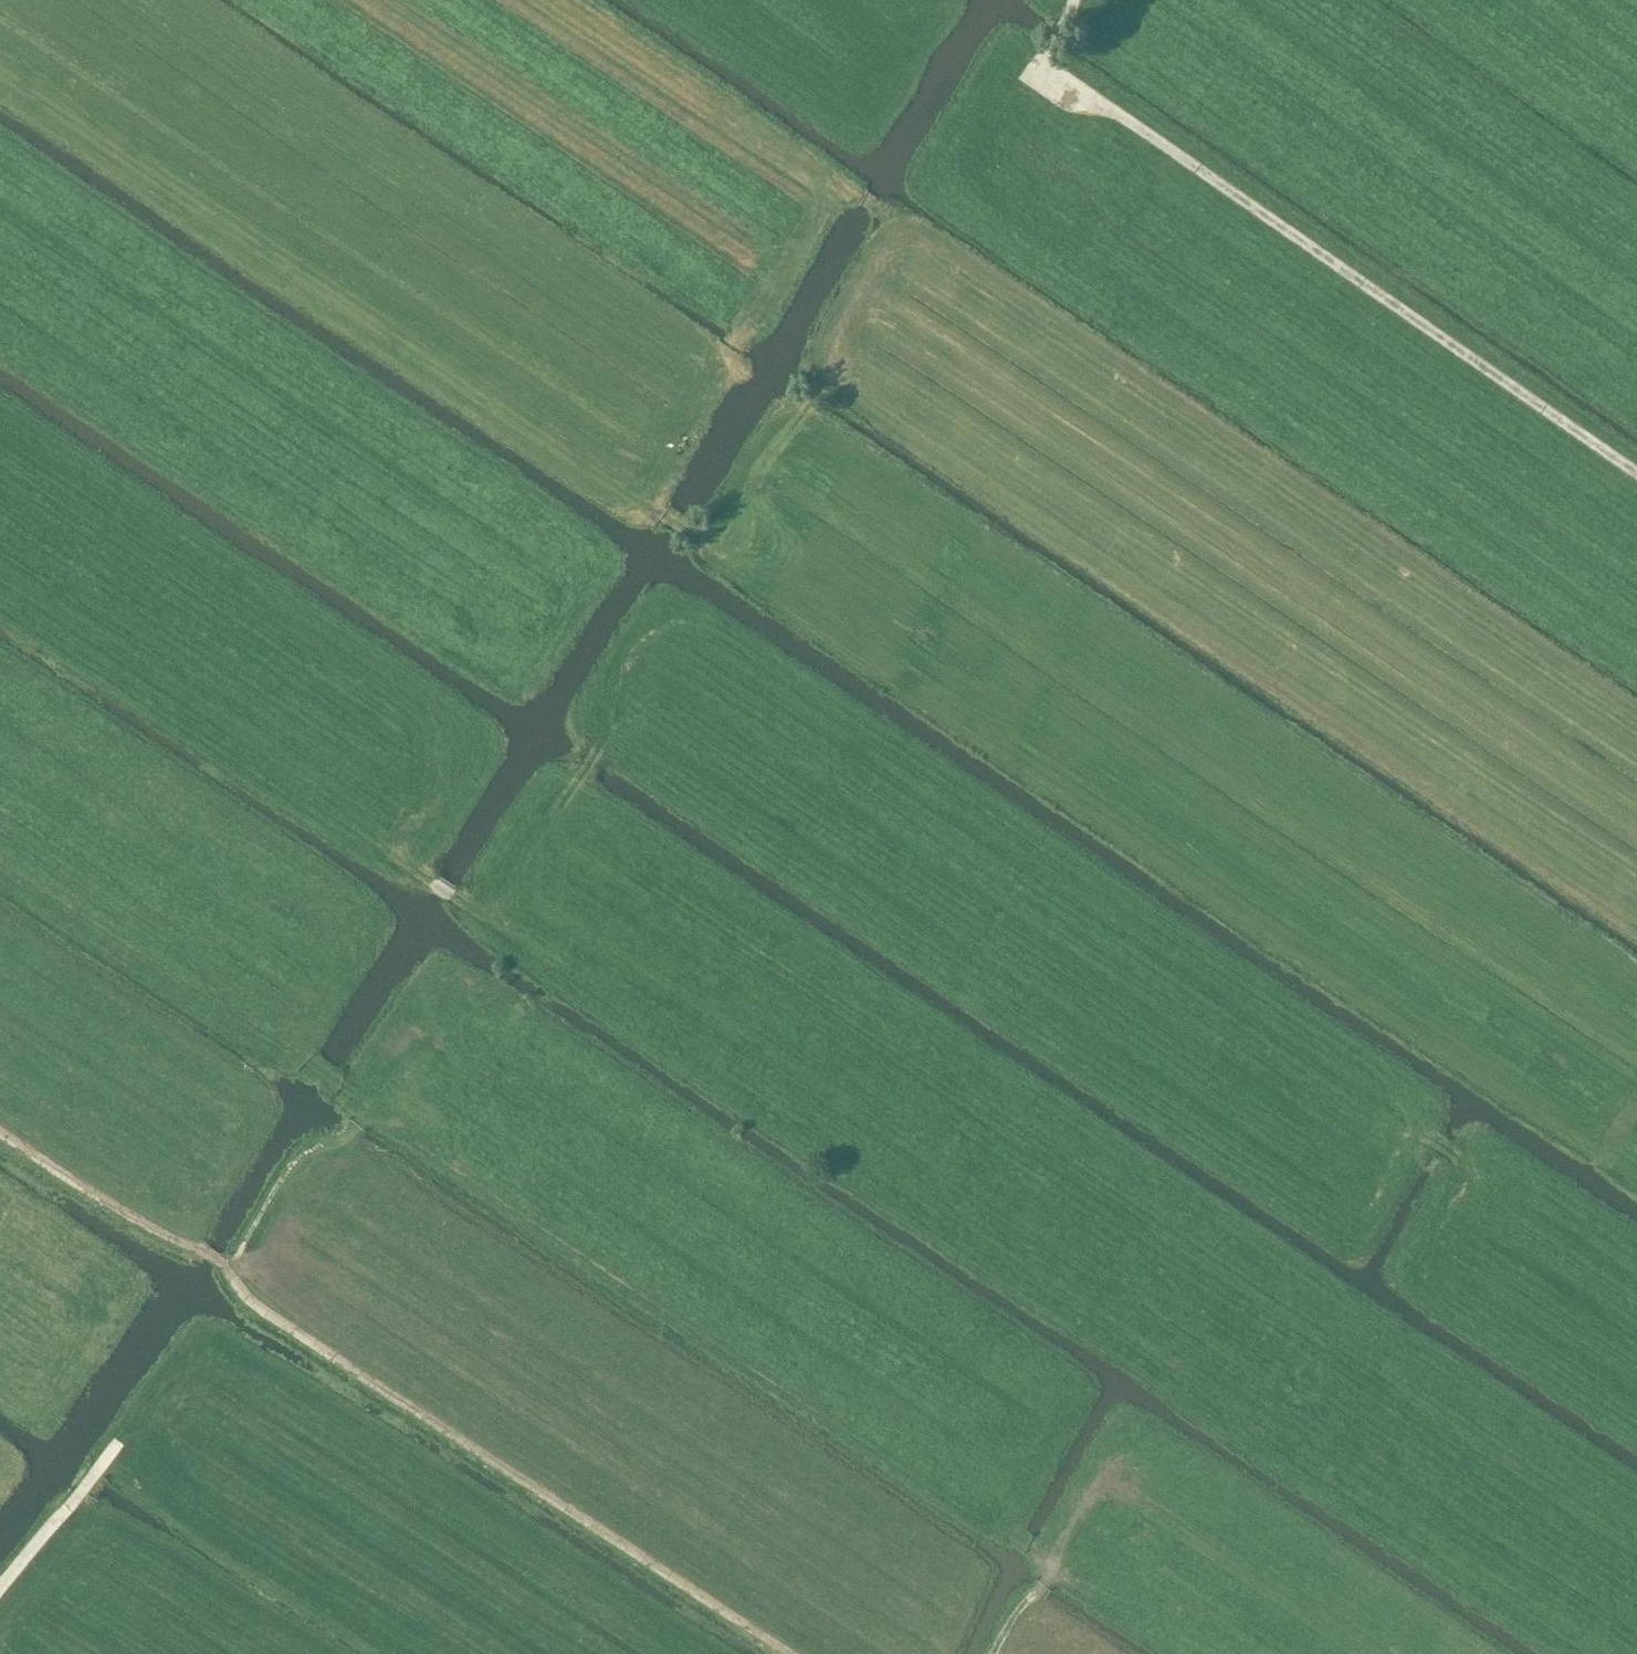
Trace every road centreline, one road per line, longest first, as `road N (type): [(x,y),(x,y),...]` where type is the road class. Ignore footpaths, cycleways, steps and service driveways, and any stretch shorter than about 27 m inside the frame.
road 1 (track): [(0,1130),(148,1230),(222,1267),(261,1310),(787,1653)]
road 2 (track): [(1073,0),(1044,66),(1636,475)]
road 3 (track): [(0,1593),(114,1448)]

